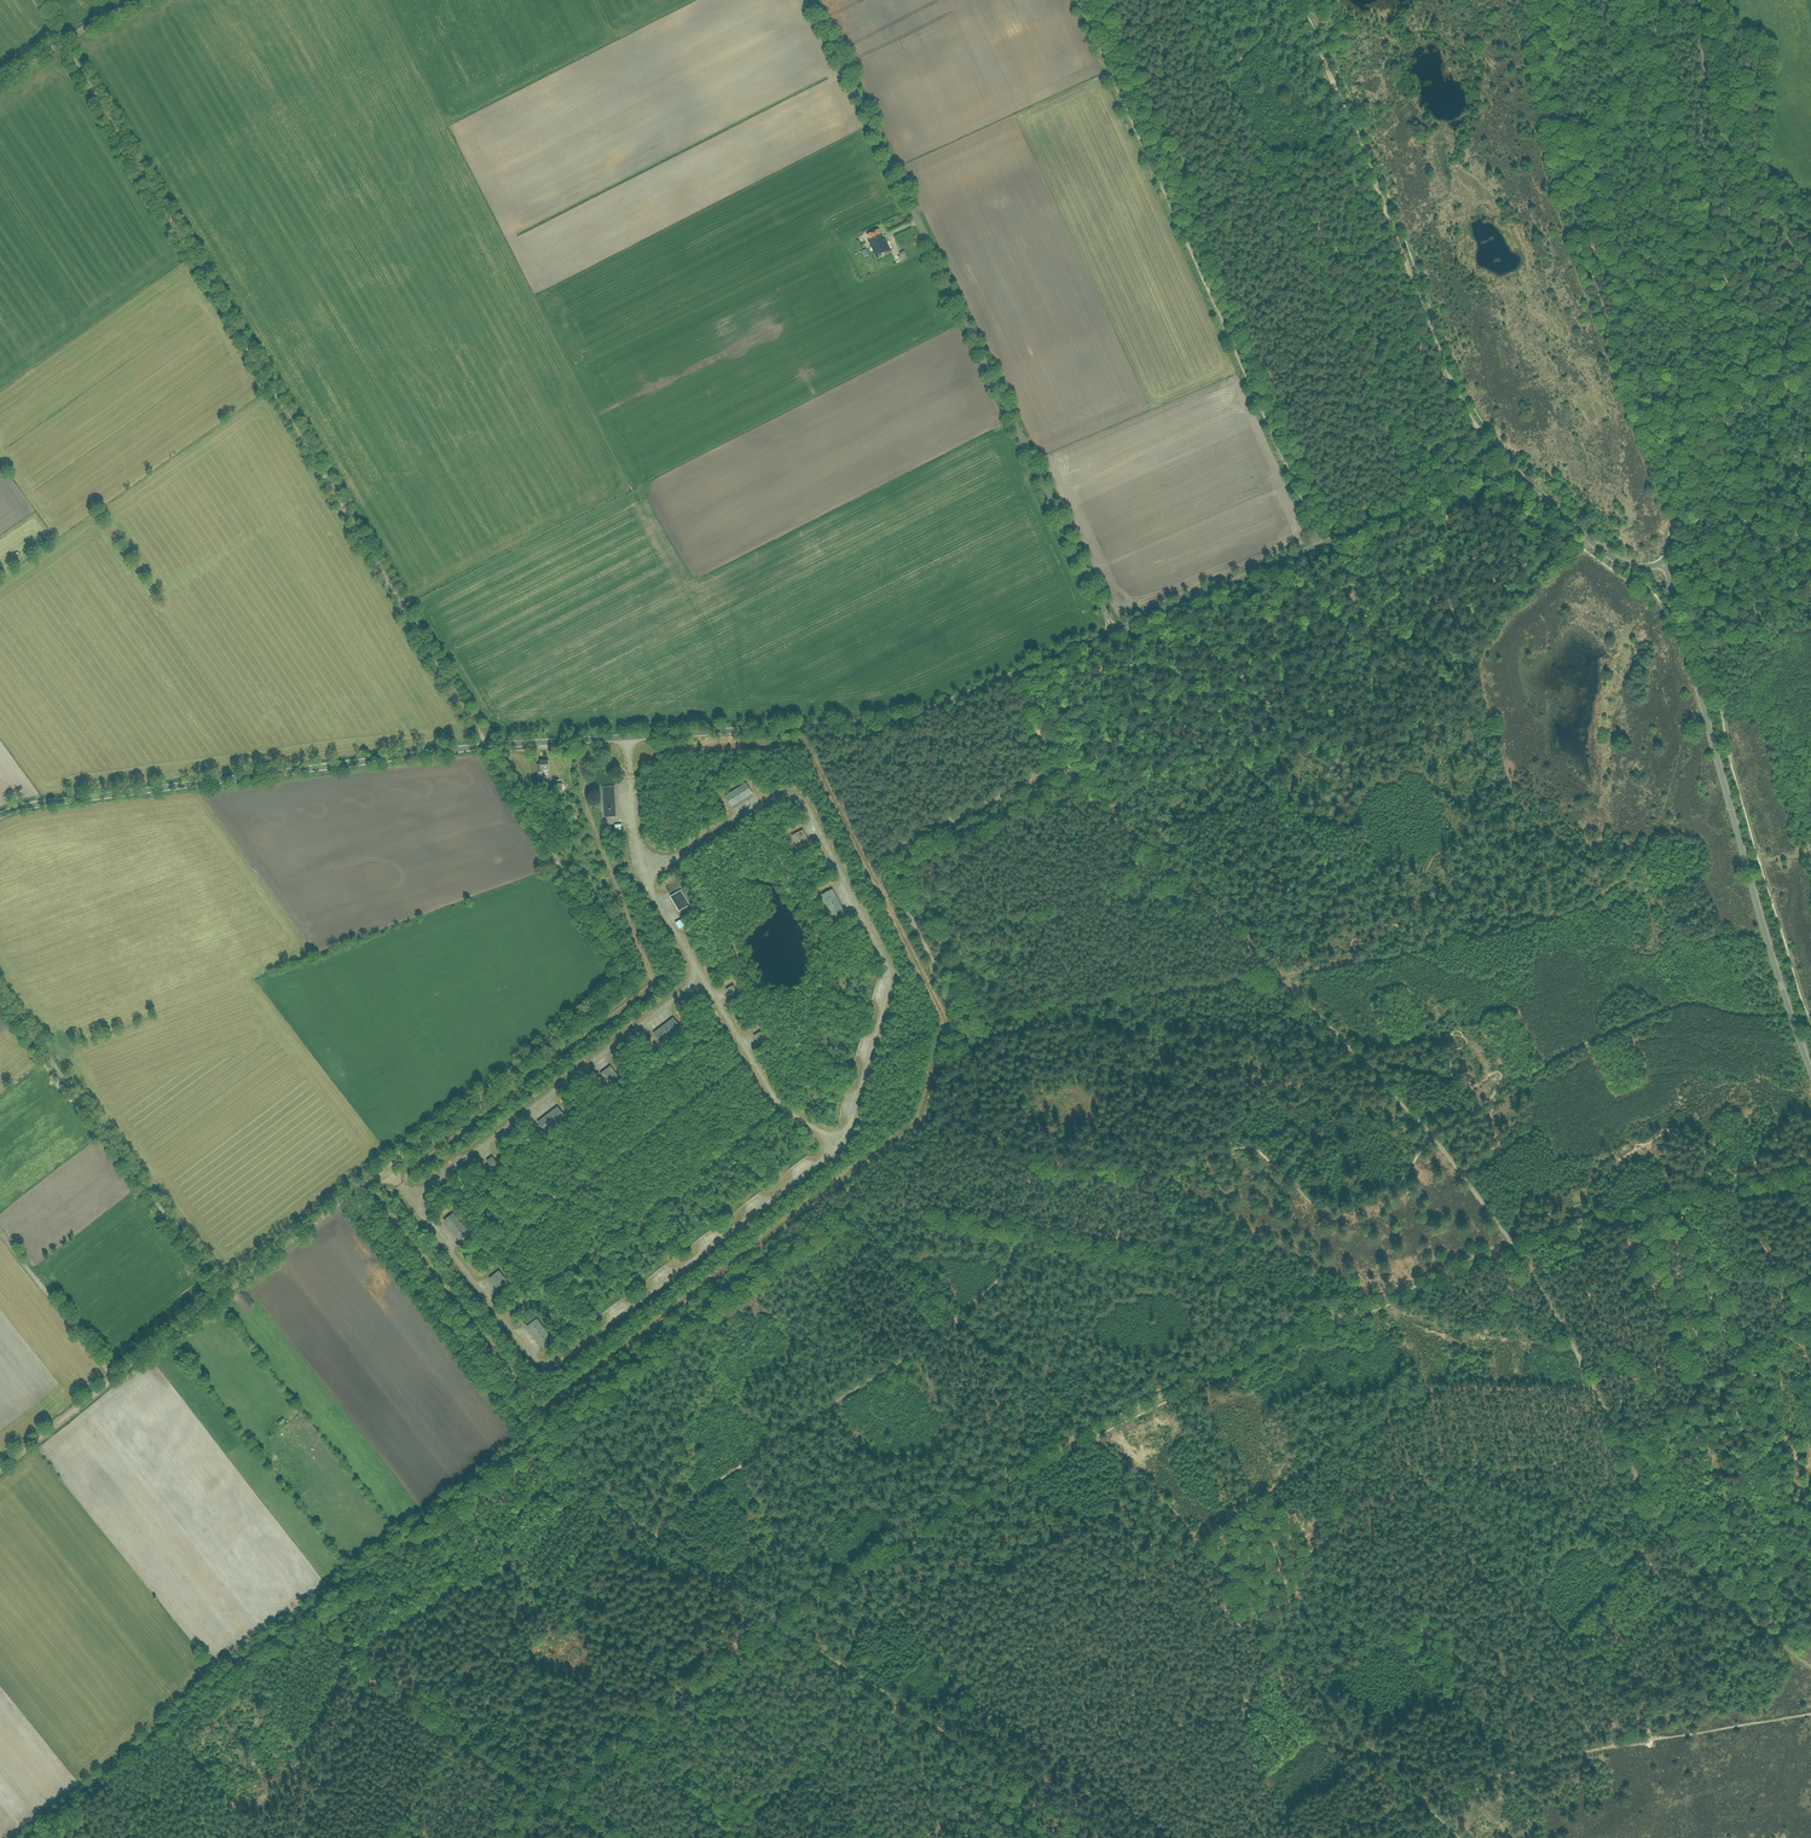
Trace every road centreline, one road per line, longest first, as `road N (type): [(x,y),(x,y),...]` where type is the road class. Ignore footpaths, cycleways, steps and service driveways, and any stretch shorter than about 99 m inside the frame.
road 1 (track): [(346,1197),(617,991),(623,975),(62,41)]
road 2 (unclassified): [(0,816),(35,805),(487,746),(889,722),(1114,632)]
road 3 (track): [(658,1531),(837,1396),(1007,1286),(1024,1246),(1038,1156),(1161,1170),(1248,1148),(1319,1208),(1340,1210),(1390,1191),(1436,1141)]
road 4 (track): [(1341,1315),(1090,1431),(863,1557),(509,1837)]
road 5 (track): [(1420,1800),(1331,1706),(1199,1543),(1096,1436),(918,1282),(855,1211)]
road 6 (unclassified): [(1114,632),(812,0)]
road 7 (track): [(28,1837),(533,1436)]
road 8 (track): [(1674,1535),(1659,1549),(1640,1551),(1480,1477),(1437,1467),(1423,1472),(1651,1738)]
road 9 (unclassified): [(1114,632),(1490,477),(1529,489),(1617,560),(1665,565)]
road 10 (track): [(1057,764),(884,859),(959,1009),(924,1119),(848,1178),(850,1204)]
road 11 (track): [(1320,545),(1078,0)]
road 12 (track): [(696,1837),(868,1729),(896,1701),(658,1531)]
road 13 (unclassified): [(1810,1072),(1665,565)]
road 14 (track): [(1038,1156),(965,1153),(944,1122),(963,1078),(971,1028),(1280,976)]
road 15 (track): [(850,1204),(965,1230),(999,1226),(1024,1246),(1095,1247),(1111,1260),(1246,1286),(1263,1301),(1292,1295),(1341,1315)]
road 16 (track): [(300,1837),(365,1693),(382,1679),(448,1731),(621,1837)]
road 17 (track): [(1471,417),(1352,131),(1289,0)]
road 18 (track): [(0,1470),(346,1197)]
road 19 (track): [(540,1430),(791,1236),(850,1204)]
road 20 (unclassified): [(224,1293),(0,995)]
road 21 (track): [(1651,0),(1750,347)]
road 22 (track): [(1280,976),(1057,764)]
road 23 (unclassified): [(1810,278),(1723,133),(1702,56),(1700,0)]
road 24 (track): [(346,1197),(533,1436)]
road 25 (unclassified): [(1665,565),(1681,507),(1744,375),(1810,336)]
road 26 (track): [(1551,914),(1280,976)]
road 27 (track): [(1515,1247),(1739,1187)]
road 28 (track): [(1280,976),(1436,1141)]
road 29 (track): [(1480,650),(1478,707),(1509,809),(1542,846)]
road 30 (track): [(1542,846),(1582,862),(1640,855),(1604,891),(1551,914)]
road 31 (track): [(1610,1747),(1505,1769),(1420,1800)]
road 32 (track): [(975,1681),(1016,1741),(987,1800),(965,1814),(987,1837)]
road 33 (track): [(113,1381),(0,1235)]
road 34 (track): [(1341,1315),(1504,1251)]
road 35 (track): [(1417,504),(1436,537),(1436,586),(1481,633),(1480,650)]
road 36 (track): [(1640,855),(1660,827),(1688,720),(1702,703)]
road 37 (track): [(1810,1713),(1651,1738)]
road 38 (track): [(658,1531),(540,1430)]
road 39 (track): [(1515,1247),(1591,1382)]
road 40 (track): [(1436,1141),(1515,1247)]

